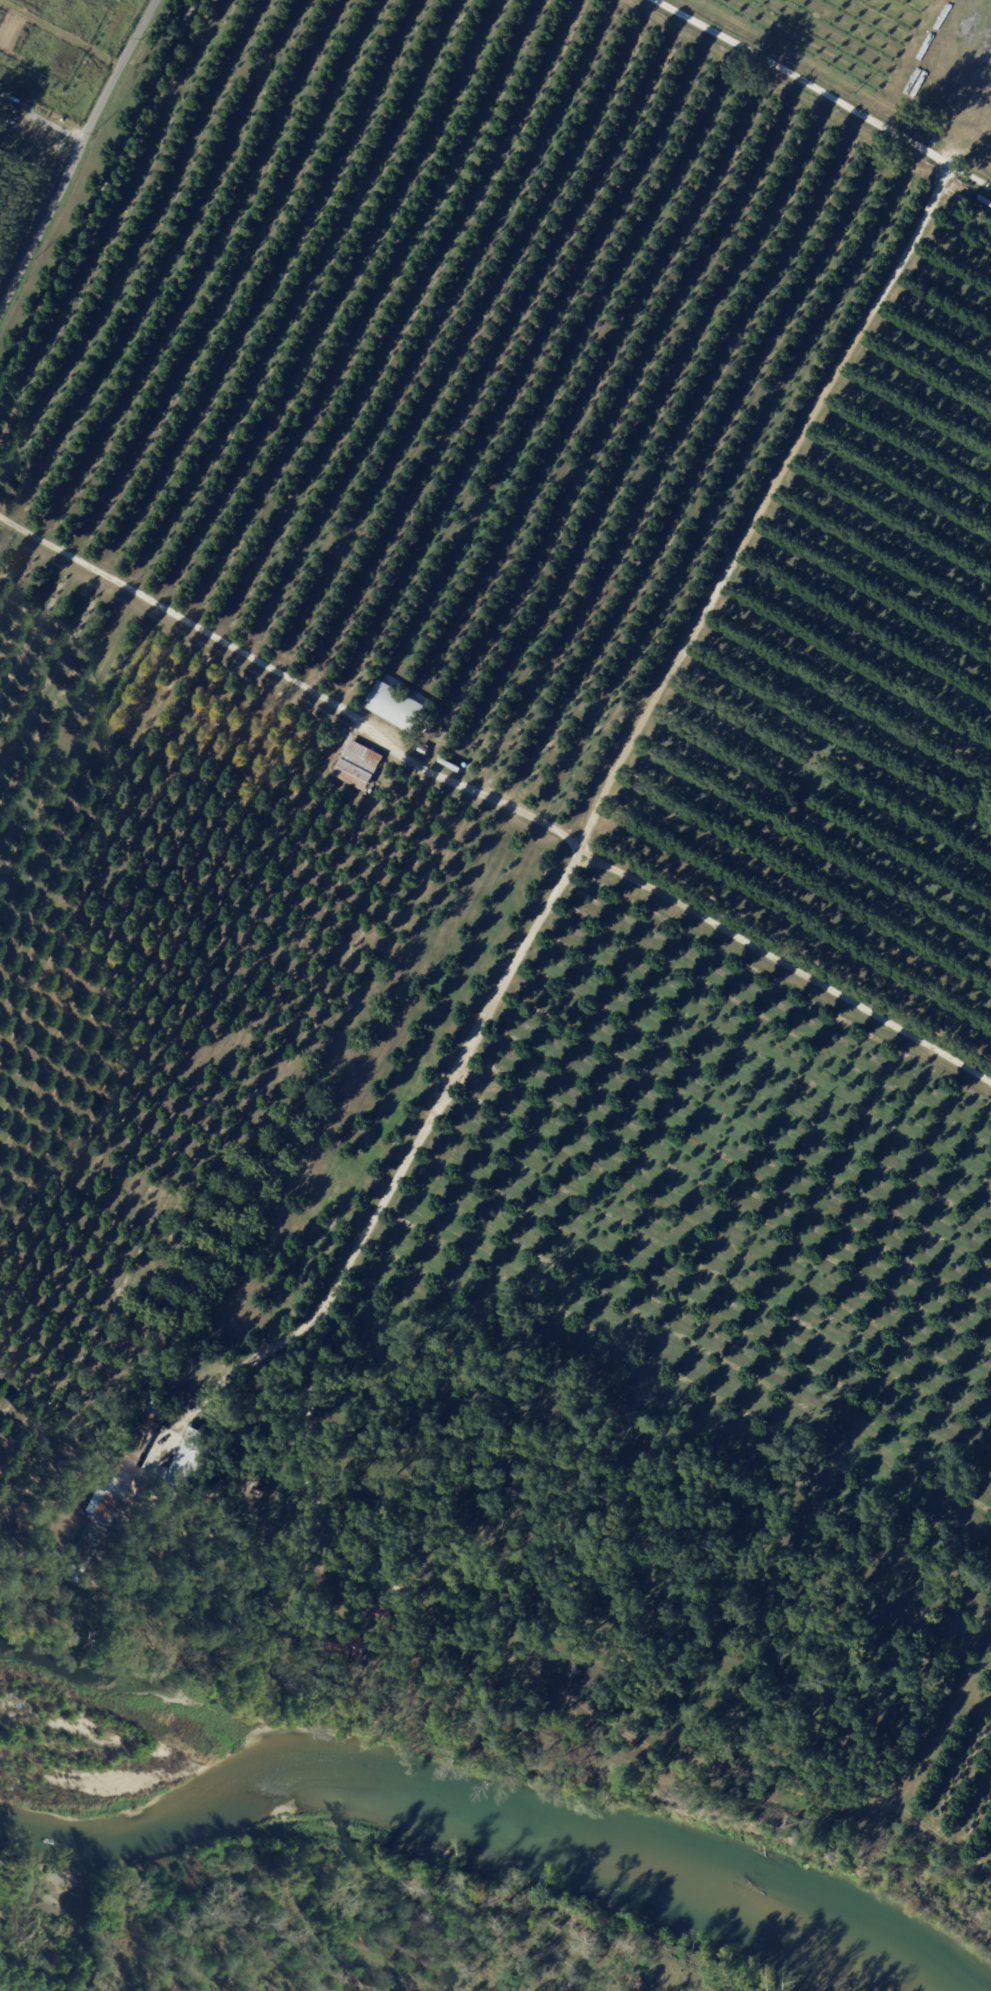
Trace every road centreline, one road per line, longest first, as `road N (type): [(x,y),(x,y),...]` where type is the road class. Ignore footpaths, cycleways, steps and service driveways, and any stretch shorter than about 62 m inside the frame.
road 1 (track): [(321,1307),(582,848),(946,166)]
road 2 (track): [(582,848),(396,752),(349,711),(0,516)]
road 3 (track): [(582,848),(990,1082)]
road 4 (residential): [(146,0),(0,283)]

